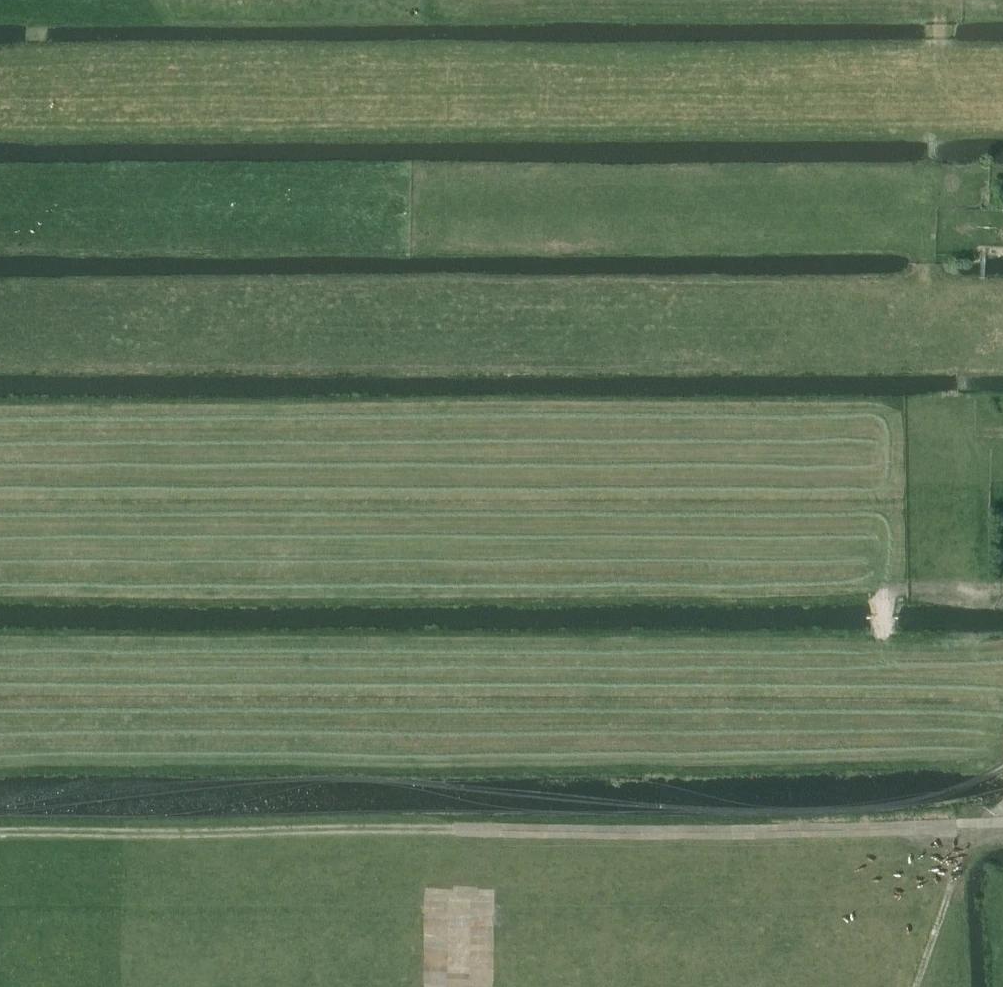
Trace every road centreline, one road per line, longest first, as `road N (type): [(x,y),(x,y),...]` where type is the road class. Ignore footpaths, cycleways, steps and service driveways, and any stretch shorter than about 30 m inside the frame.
road 1 (track): [(0,833),(969,823),(919,986)]

